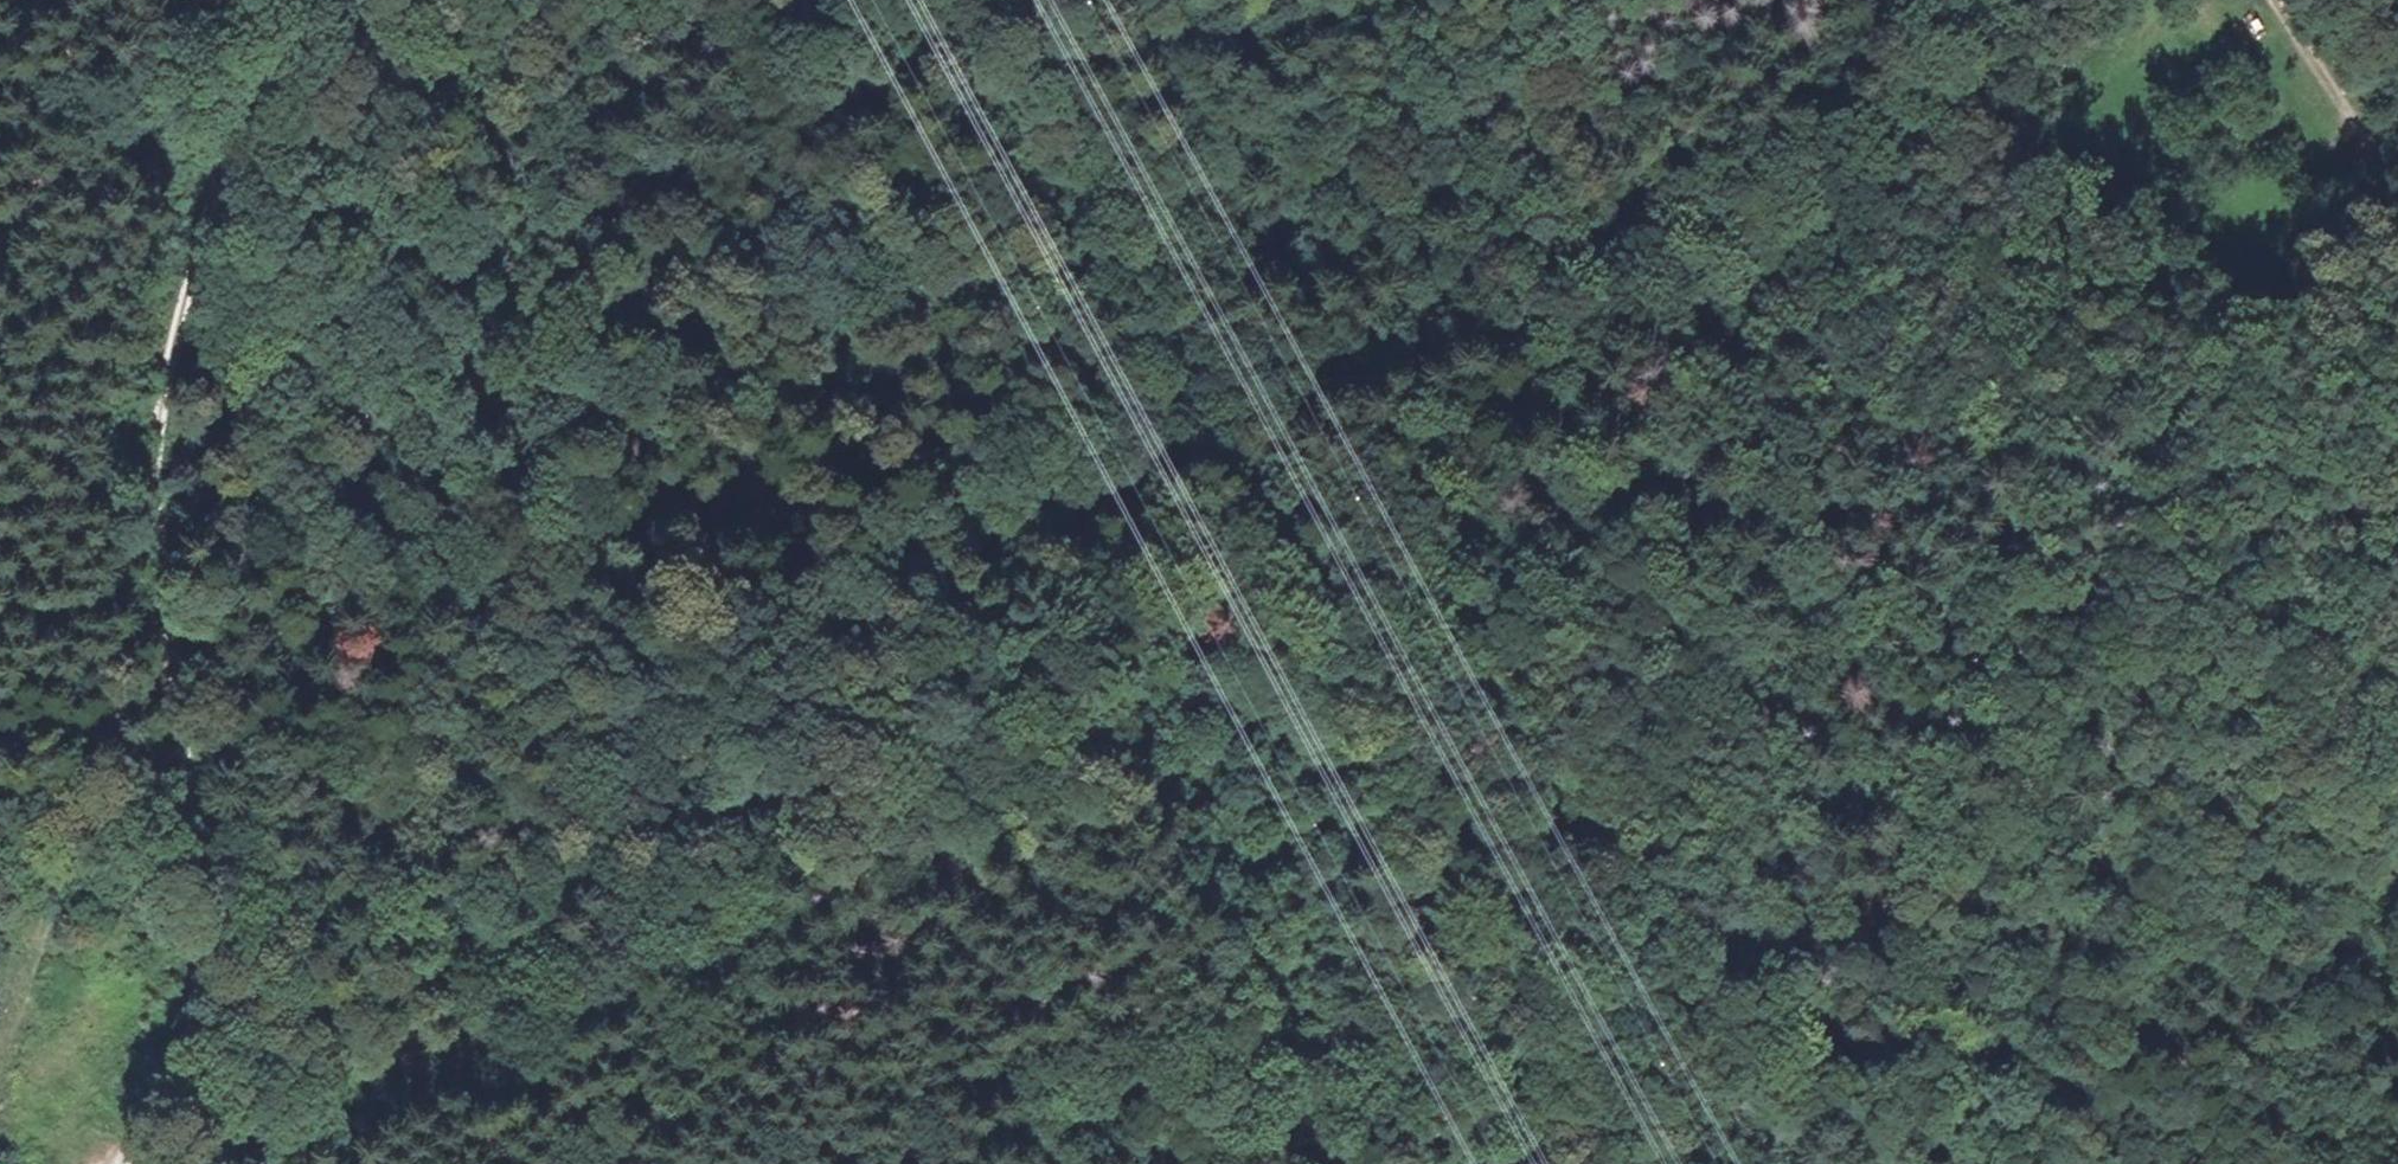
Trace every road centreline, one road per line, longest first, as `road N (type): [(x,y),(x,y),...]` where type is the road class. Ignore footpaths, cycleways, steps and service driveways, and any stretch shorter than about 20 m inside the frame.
road 1 (track): [(120,1163),(187,1074),(208,937),(205,822),(156,585),(152,445),(231,105),(229,0)]
road 2 (track): [(194,285),(248,201),(284,0)]

